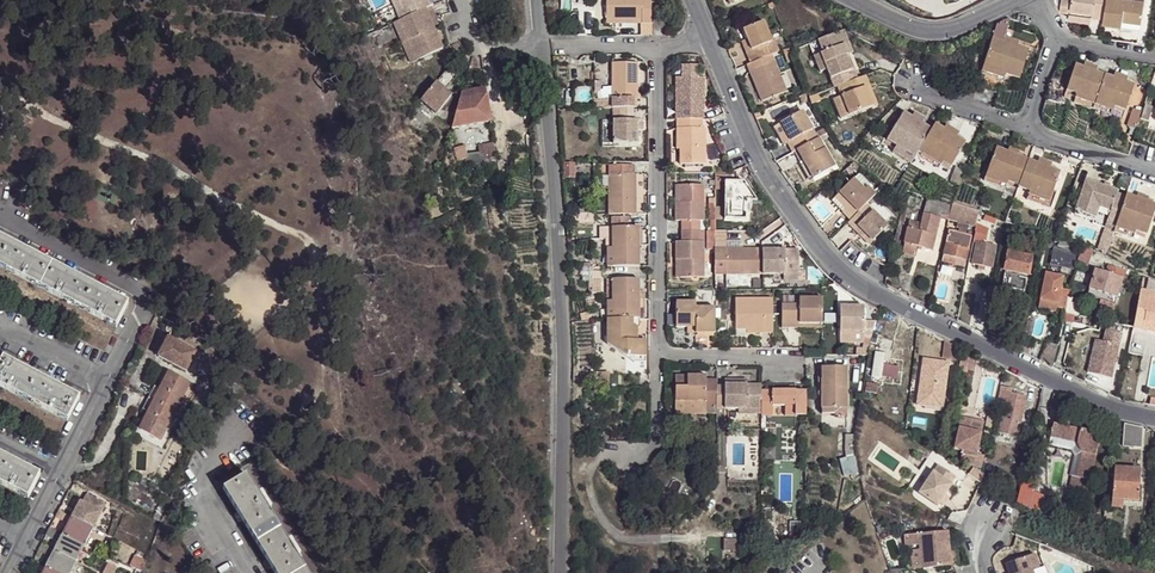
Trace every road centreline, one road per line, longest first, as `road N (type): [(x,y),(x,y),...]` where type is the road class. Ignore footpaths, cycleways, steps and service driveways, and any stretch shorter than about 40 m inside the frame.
road 1 (residential): [(1154,419),(977,346),(823,257),(768,181),(693,0)]
road 2 (residential): [(560,572),(559,257),(539,0)]
road 3 (residential): [(9,572),(145,311),(140,291),(0,215)]
road 4 (track): [(0,95),(312,239)]
road 5 (residential): [(248,572),(200,496),(236,421)]
road 6 (residential): [(852,0),(920,32),(1011,0)]

